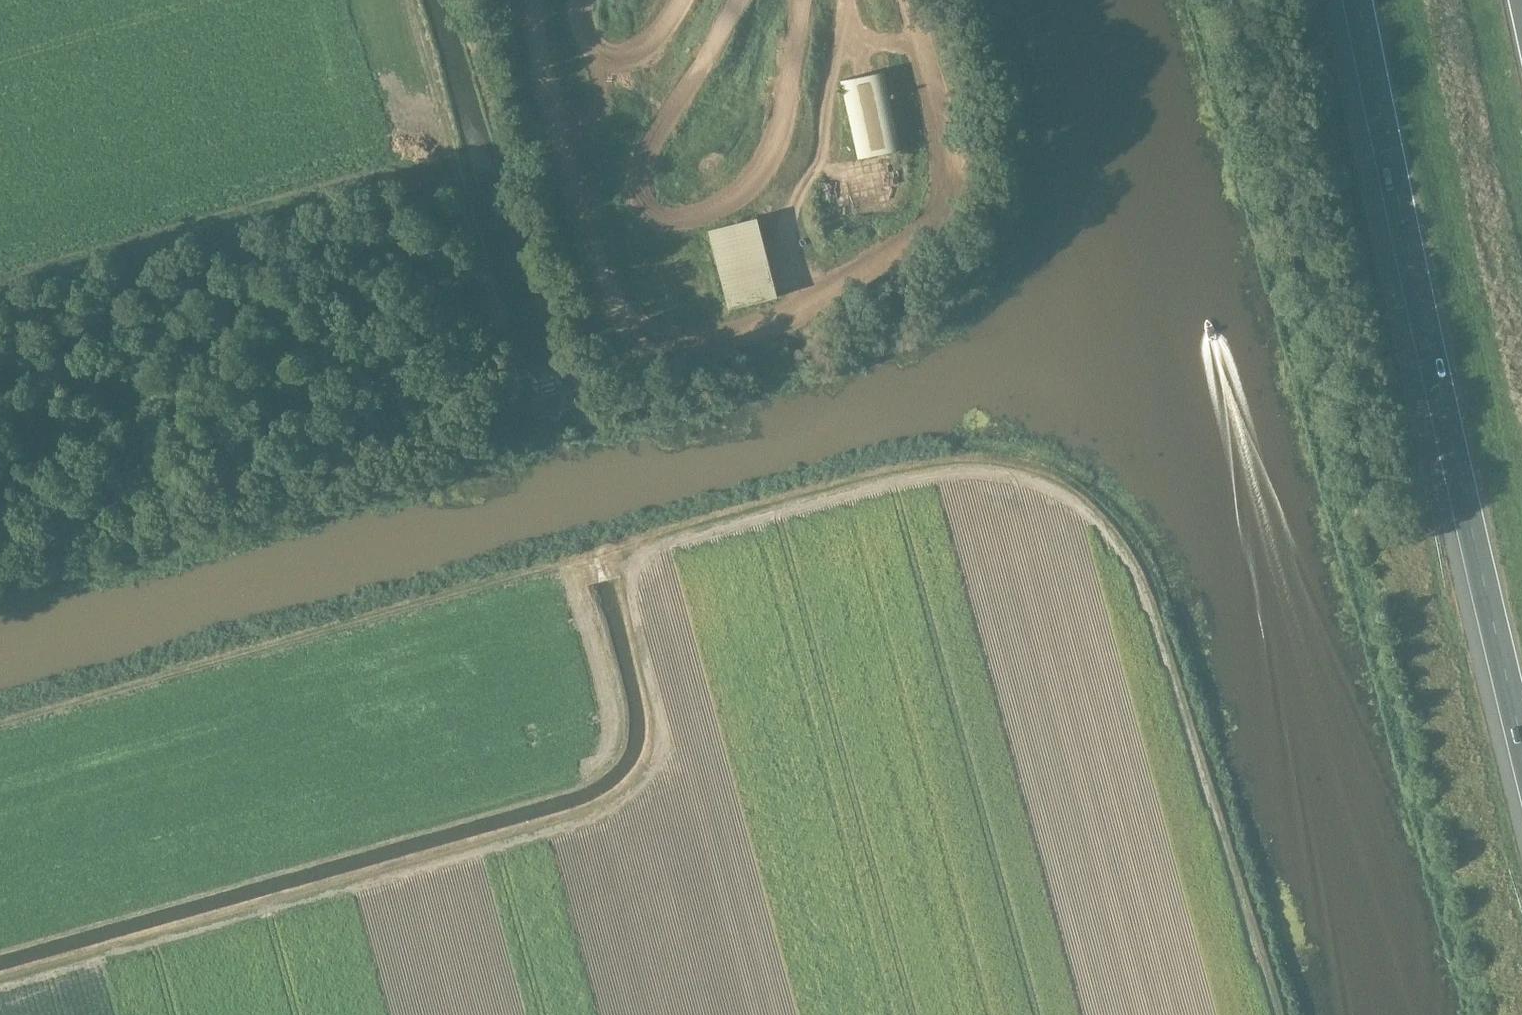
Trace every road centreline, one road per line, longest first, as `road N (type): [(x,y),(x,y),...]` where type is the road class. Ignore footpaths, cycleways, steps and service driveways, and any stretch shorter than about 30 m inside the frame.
road 1 (motorway): [(1357,0),(1521,743)]
road 2 (track): [(407,0),(526,400)]

